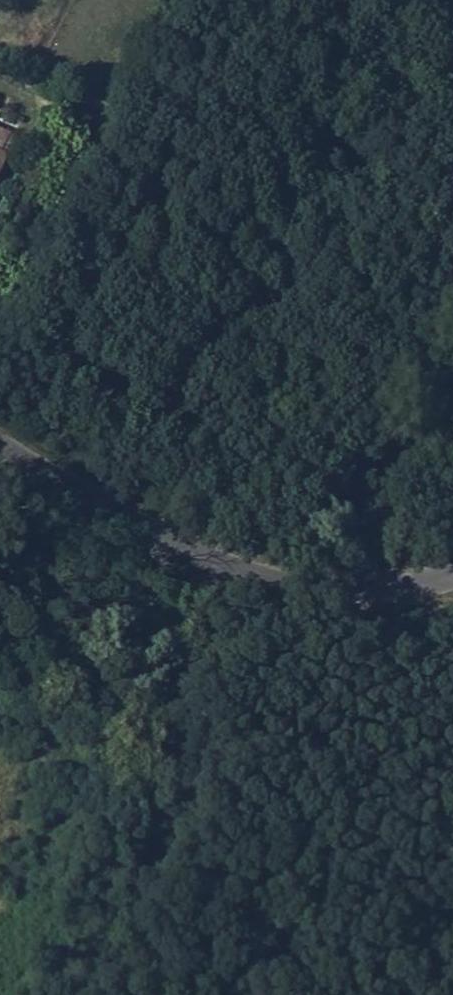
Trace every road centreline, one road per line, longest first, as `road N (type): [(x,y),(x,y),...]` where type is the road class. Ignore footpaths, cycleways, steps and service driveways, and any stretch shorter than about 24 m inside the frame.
road 1 (unclassified): [(452,573),(370,590),(264,573),(0,452)]

